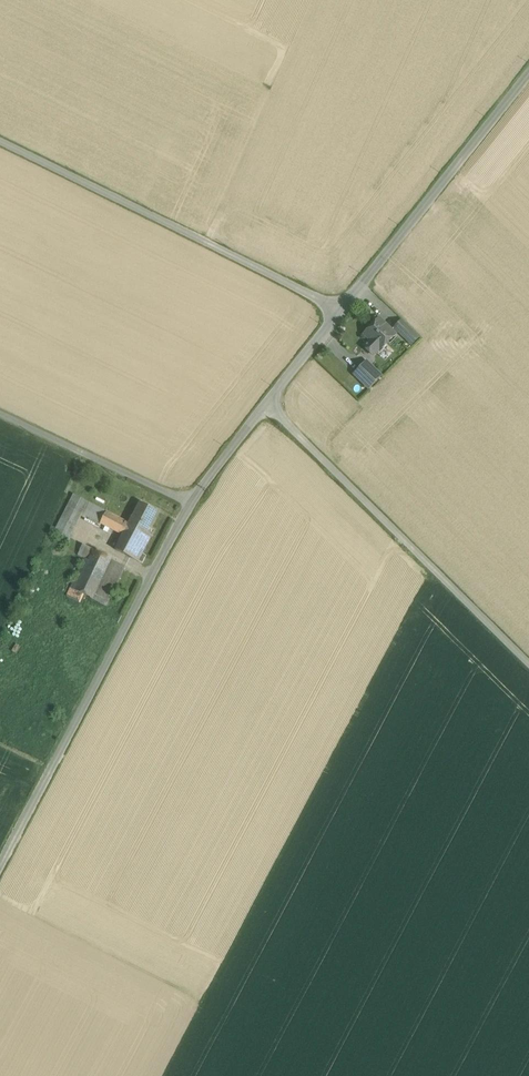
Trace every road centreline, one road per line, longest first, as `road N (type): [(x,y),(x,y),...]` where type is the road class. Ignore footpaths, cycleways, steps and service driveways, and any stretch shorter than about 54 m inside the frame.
road 1 (unclassified): [(268,402),(192,504),(0,864)]
road 2 (unclassified): [(343,309),(0,141)]
road 3 (unclassified): [(528,665),(268,402)]
road 4 (unclassified): [(528,74),(343,309)]
road 5 (track): [(192,504),(0,413)]

